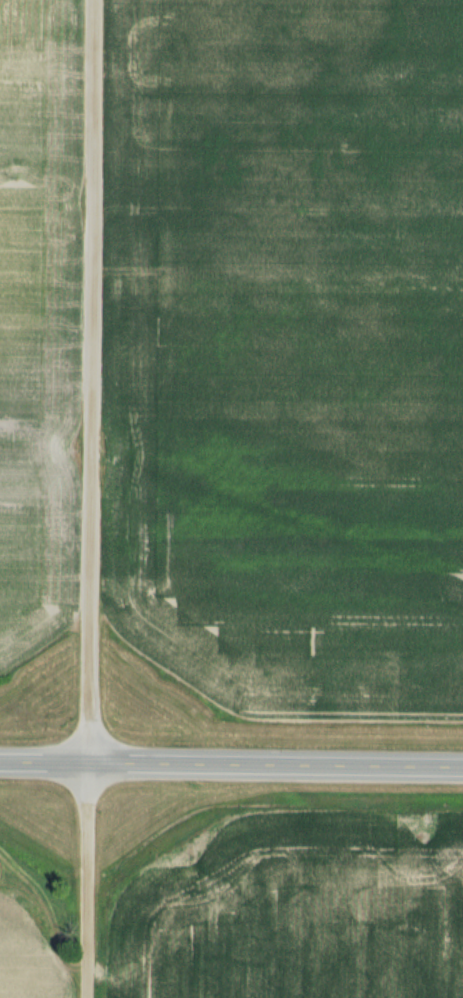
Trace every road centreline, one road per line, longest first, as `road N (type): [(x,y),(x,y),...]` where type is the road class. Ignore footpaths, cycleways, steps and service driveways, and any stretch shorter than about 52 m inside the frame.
road 1 (residential): [(85,997),(93,0)]
road 2 (secondary): [(462,768),(0,762)]

